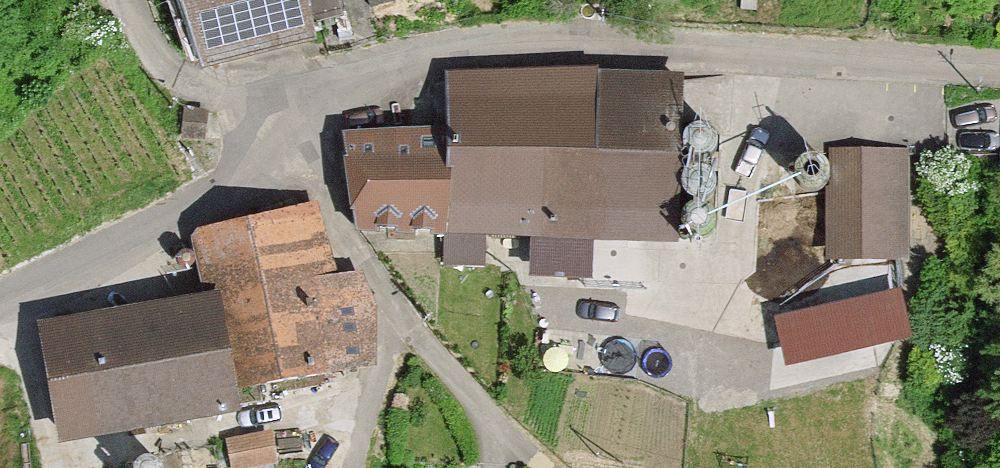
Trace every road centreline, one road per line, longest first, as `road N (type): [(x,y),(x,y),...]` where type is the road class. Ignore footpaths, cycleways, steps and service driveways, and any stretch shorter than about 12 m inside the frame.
road 1 (unclassified): [(999,59),(579,34),(413,54),(312,84),(171,220),(0,299)]

